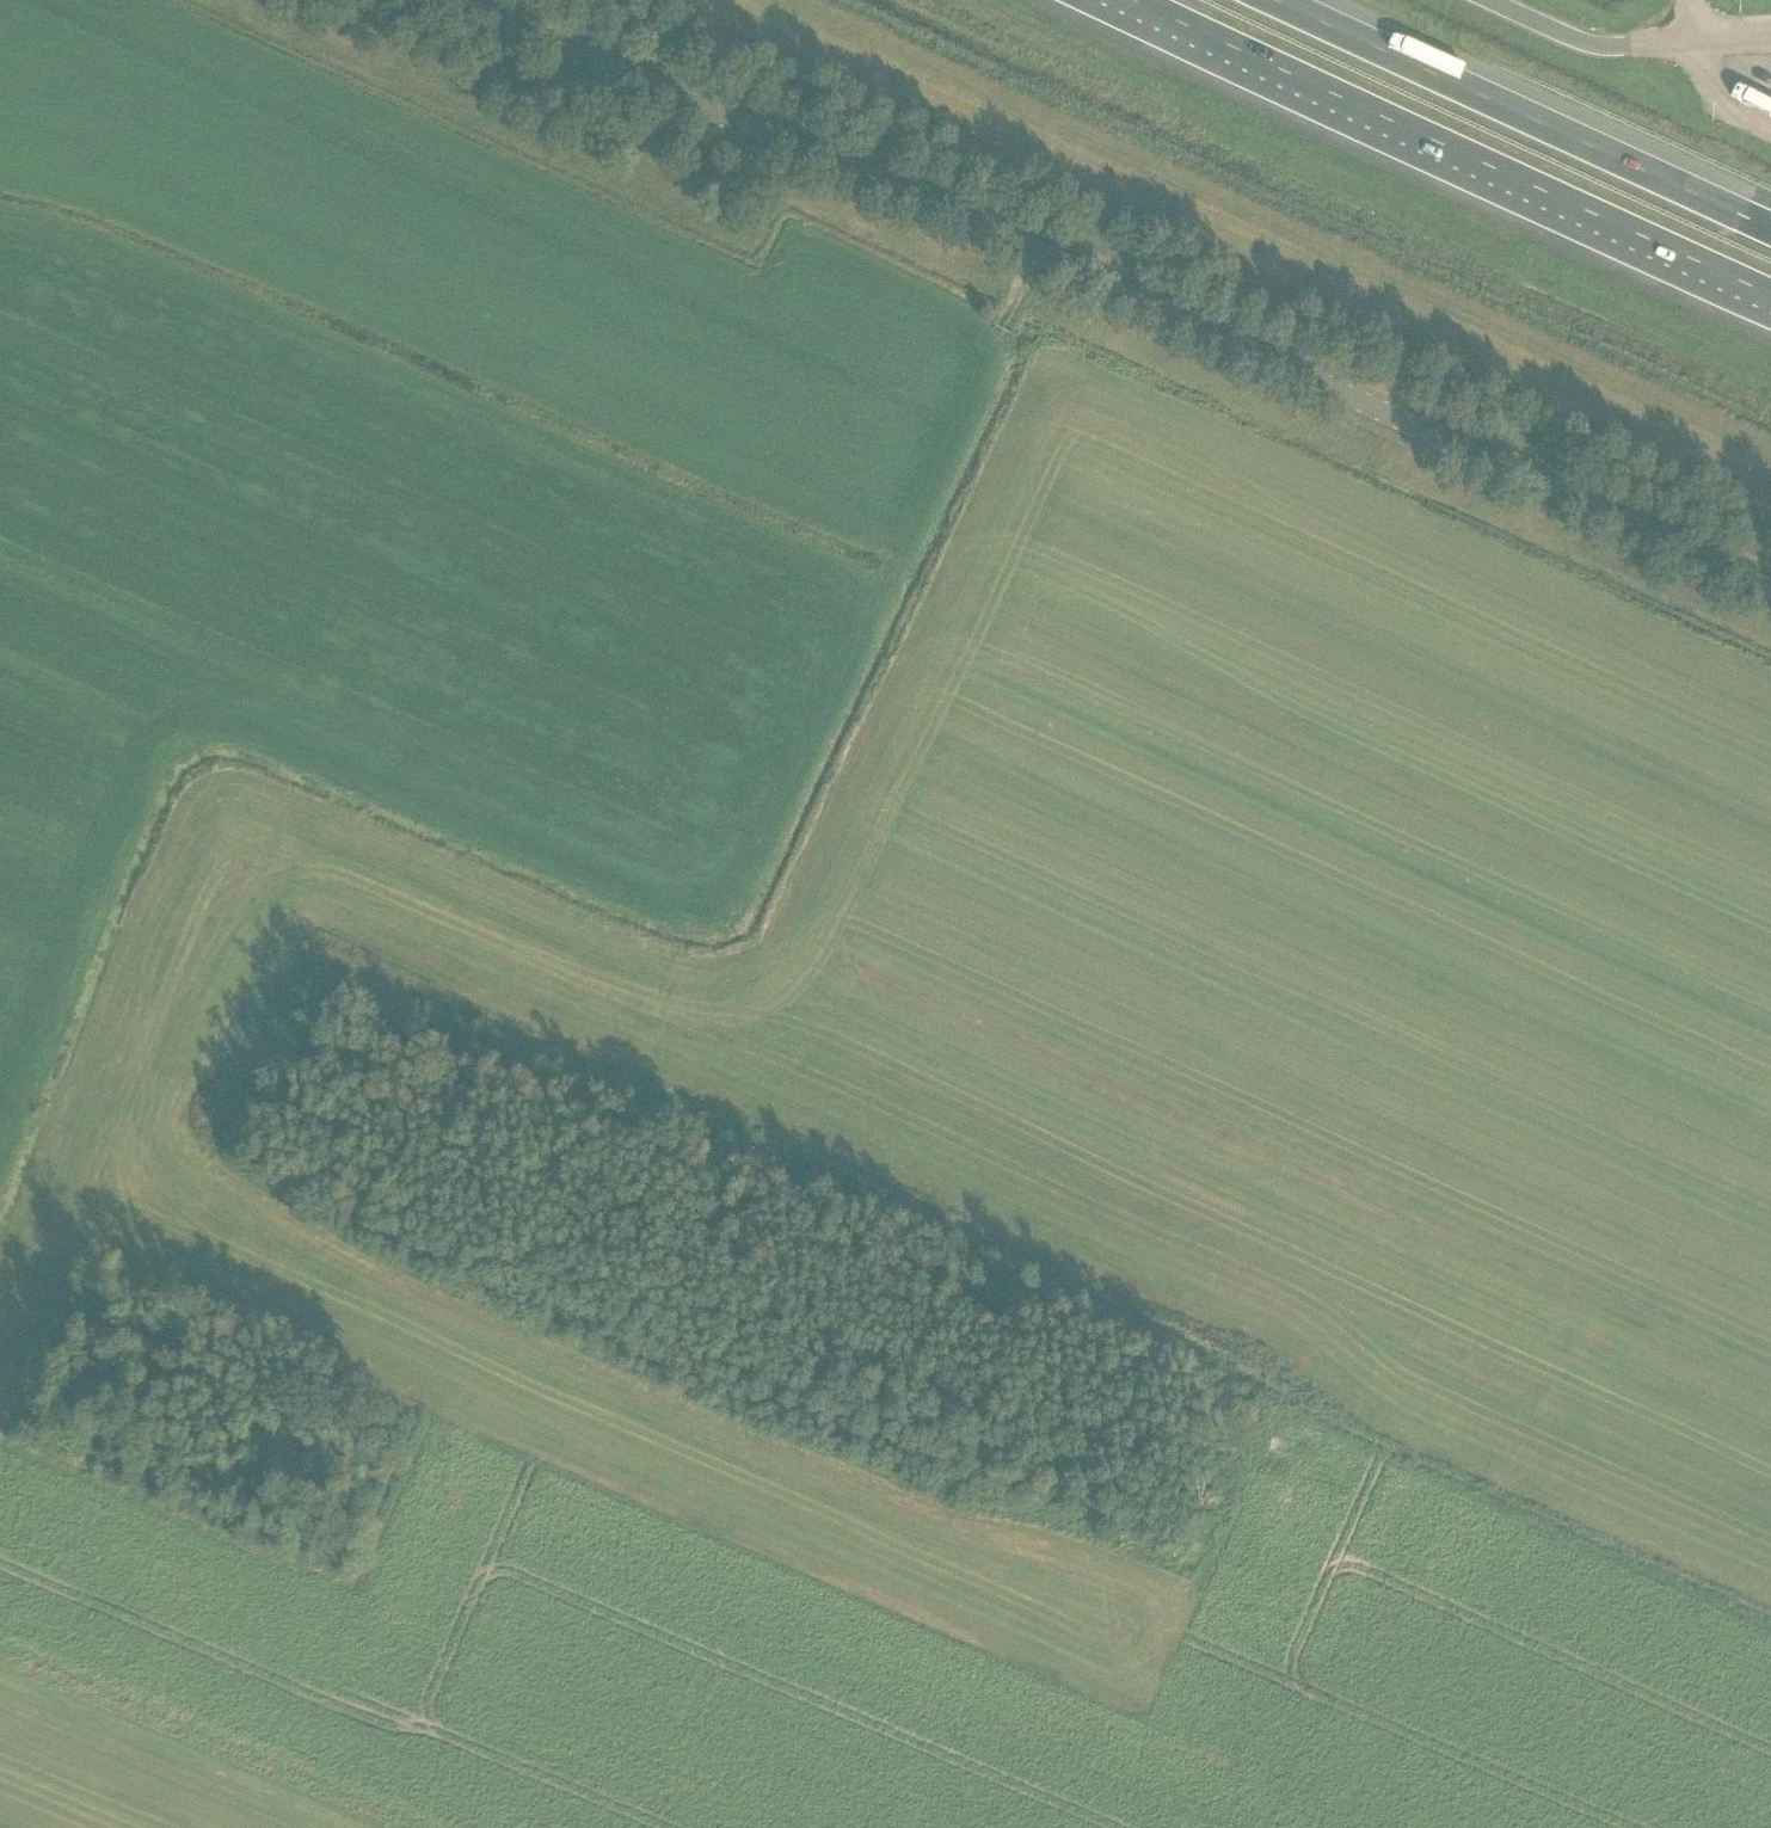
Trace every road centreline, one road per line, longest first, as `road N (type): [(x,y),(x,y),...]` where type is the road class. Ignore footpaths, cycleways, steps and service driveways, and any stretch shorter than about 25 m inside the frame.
road 1 (tertiary): [(1770,591),(467,0)]
road 2 (motorway): [(1117,0),(1770,302)]
road 3 (motorway): [(1770,231),(1274,0)]

